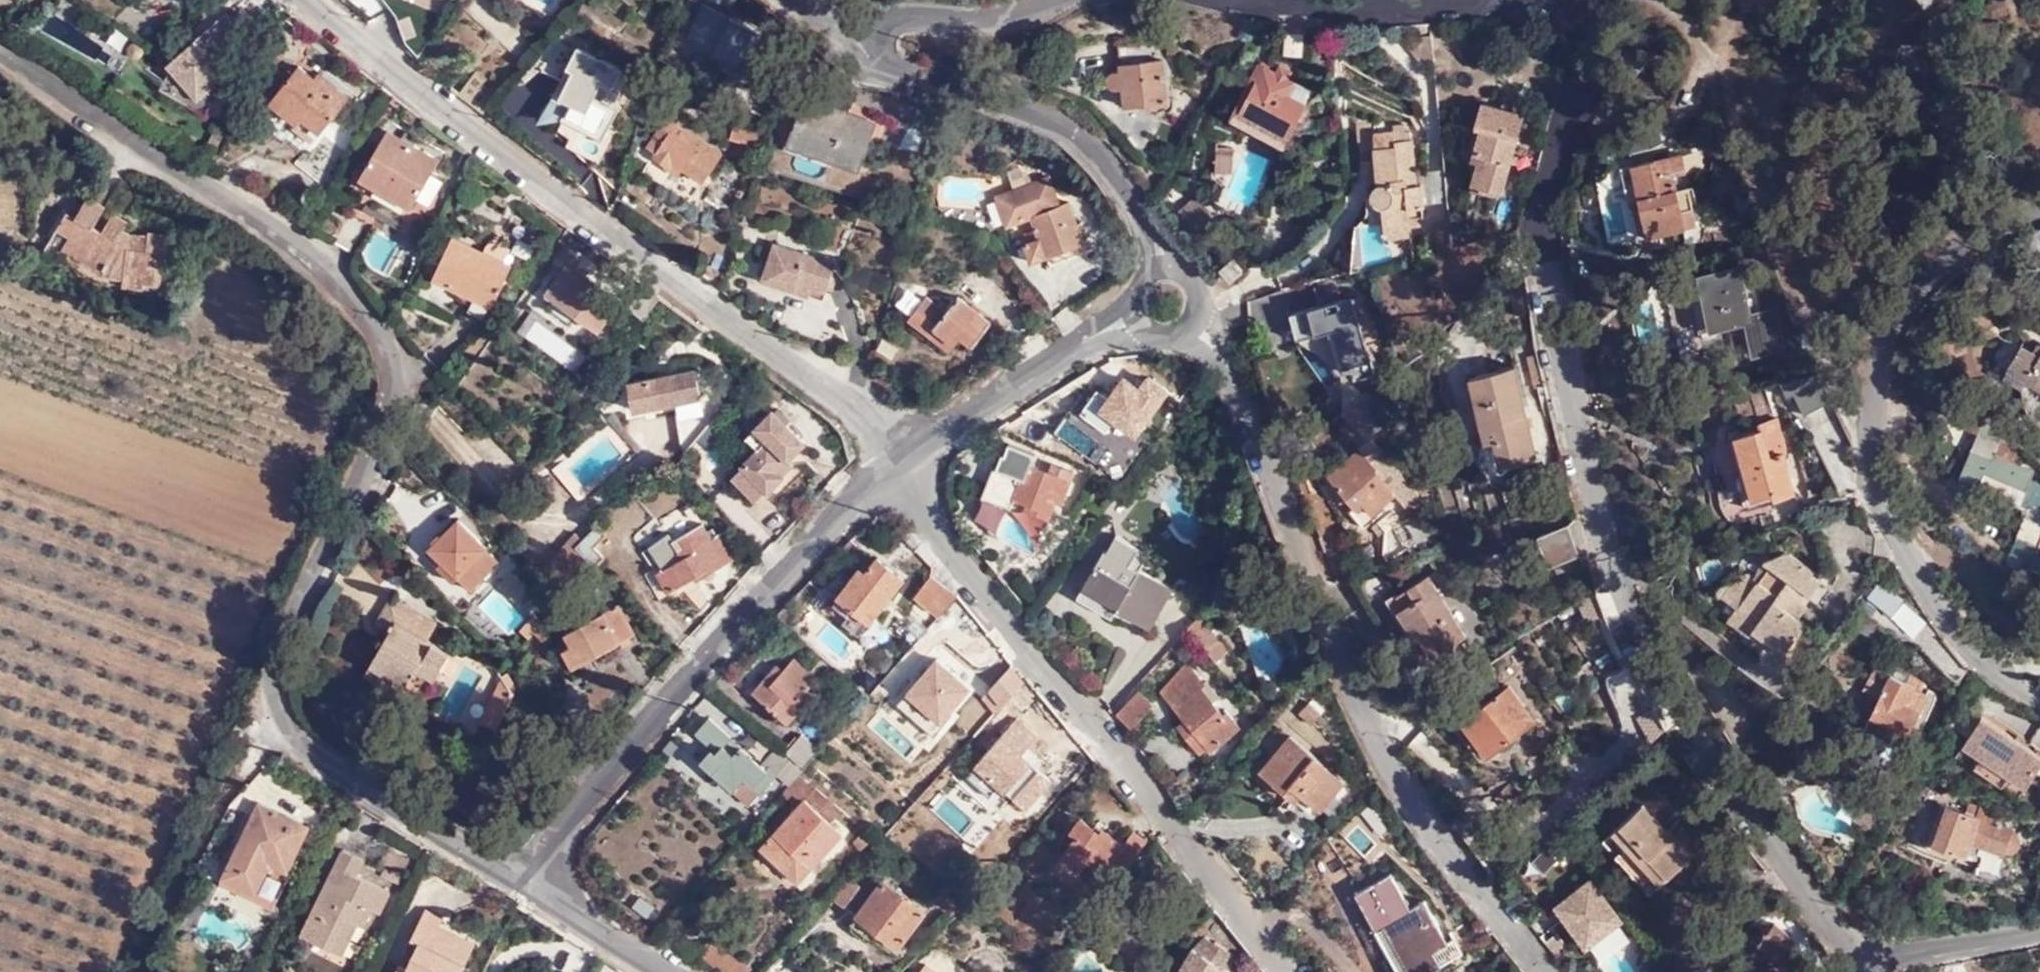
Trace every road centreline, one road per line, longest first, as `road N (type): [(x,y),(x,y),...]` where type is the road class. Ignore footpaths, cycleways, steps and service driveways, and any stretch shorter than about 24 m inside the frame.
road 1 (residential): [(0,44),(333,274),(398,341),(415,385),(283,640),(273,704),(286,739),(426,834),(532,887)]
road 2 (residential): [(1563,0),(1576,6),(1585,41),(1585,96),(1545,246),(1618,582),(1679,716),(1785,865),(1869,961)]
road 3 (residential): [(1124,317),(1204,355),(1238,401),(1431,832),(1551,971)]
road 4 (residential): [(899,483),(867,429),(322,0)]
road 5 (residential): [(2039,703),(2010,686),(1945,600),(1899,525),(1871,437),(1877,340),(1950,259),(2039,217)]
road 6 (residential): [(1289,971),(1164,804),(899,483)]
road 7 (residential): [(532,887),(704,672),(840,522),(899,483)]
road 8 (residential): [(1124,317),(1158,264),(1148,206),(1059,130),(903,79),(875,40)]
road 9 (residential): [(899,483),(1124,317)]
road 10 (residential): [(875,40),(917,15),(995,28),(1077,0)]
road 11 (residential): [(1293,0),(1428,8),(1495,0)]
road 12 (residential): [(1869,961),(2039,932)]
road 13 (residential): [(532,887),(674,971)]

